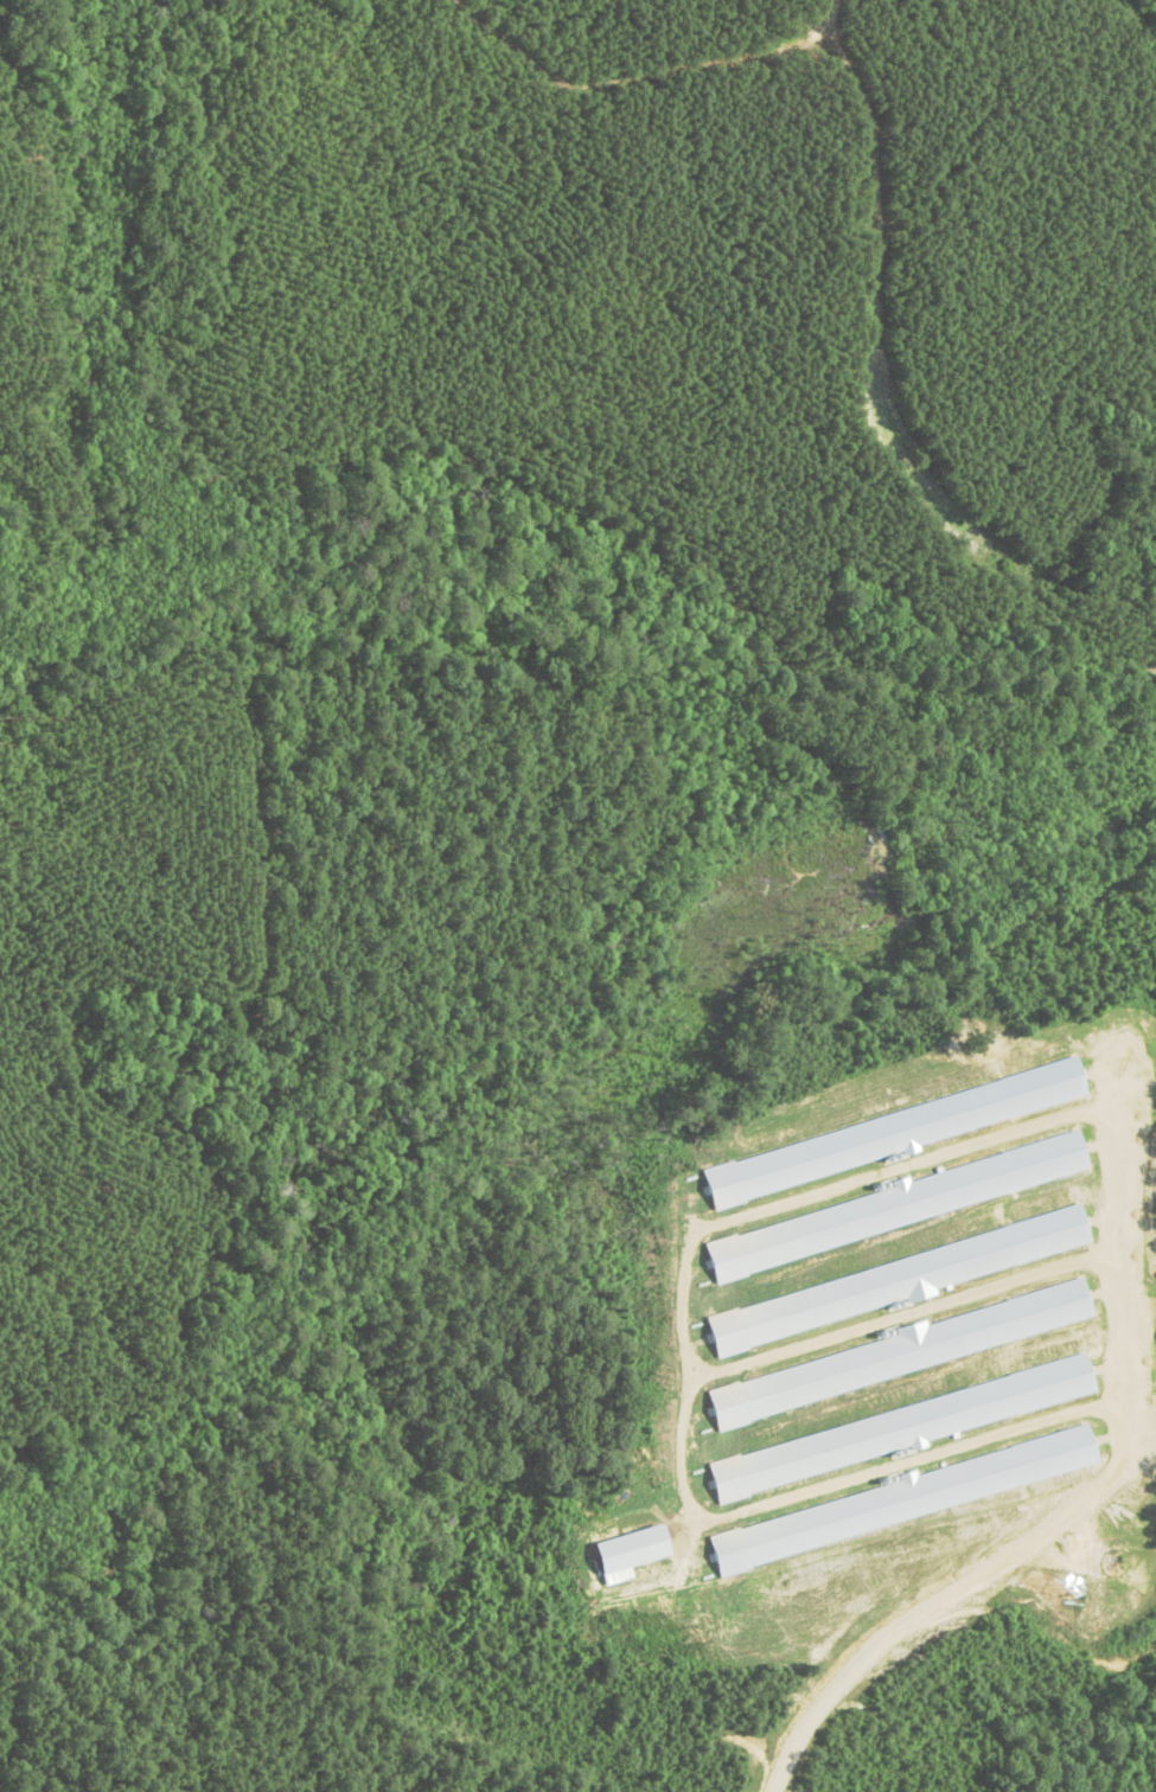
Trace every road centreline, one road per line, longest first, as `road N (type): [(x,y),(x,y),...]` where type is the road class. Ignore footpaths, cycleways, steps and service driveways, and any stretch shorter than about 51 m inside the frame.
road 1 (residential): [(742,1791),(786,1682),(932,1510),(969,1441),(997,1321),(988,1120),(956,1012)]
road 2 (residential): [(317,1791),(270,1624)]

